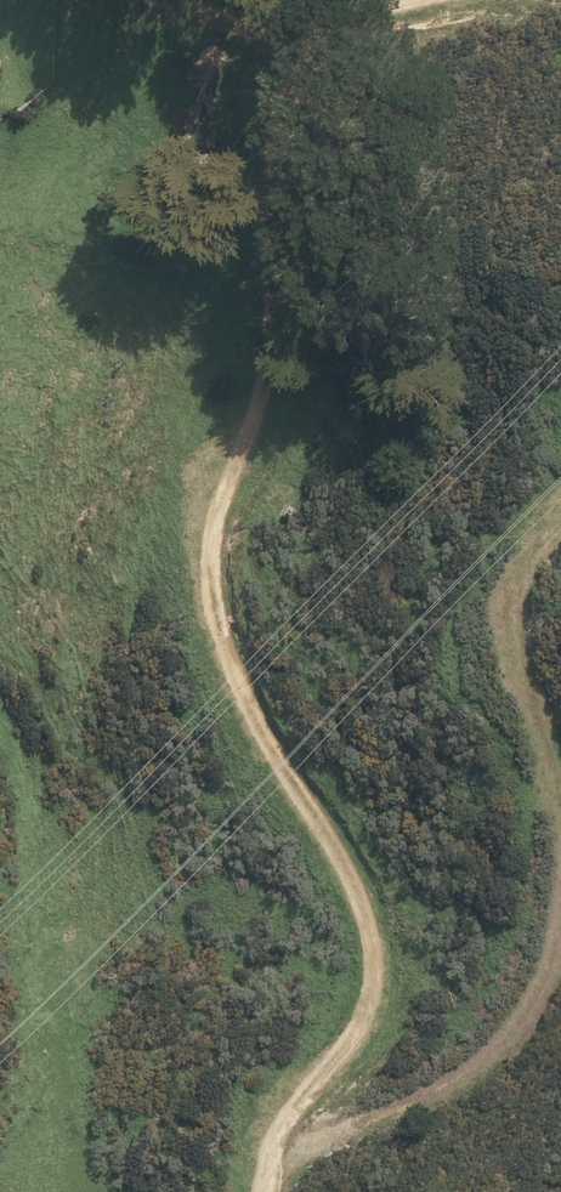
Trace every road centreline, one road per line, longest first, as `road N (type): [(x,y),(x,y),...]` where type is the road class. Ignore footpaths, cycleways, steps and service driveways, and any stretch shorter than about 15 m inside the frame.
road 1 (track): [(533,0),(304,68),(273,103),(262,292),(270,357),(225,515),(215,605),(227,660),(277,774),(349,890),(376,956),(376,1003),(356,1051),(291,1126),(259,1191)]
road 2 (track): [(260,1191),(350,1121),(472,1059),(523,982),(551,886),(541,797),(501,692),(488,621),(524,544),(560,494)]

